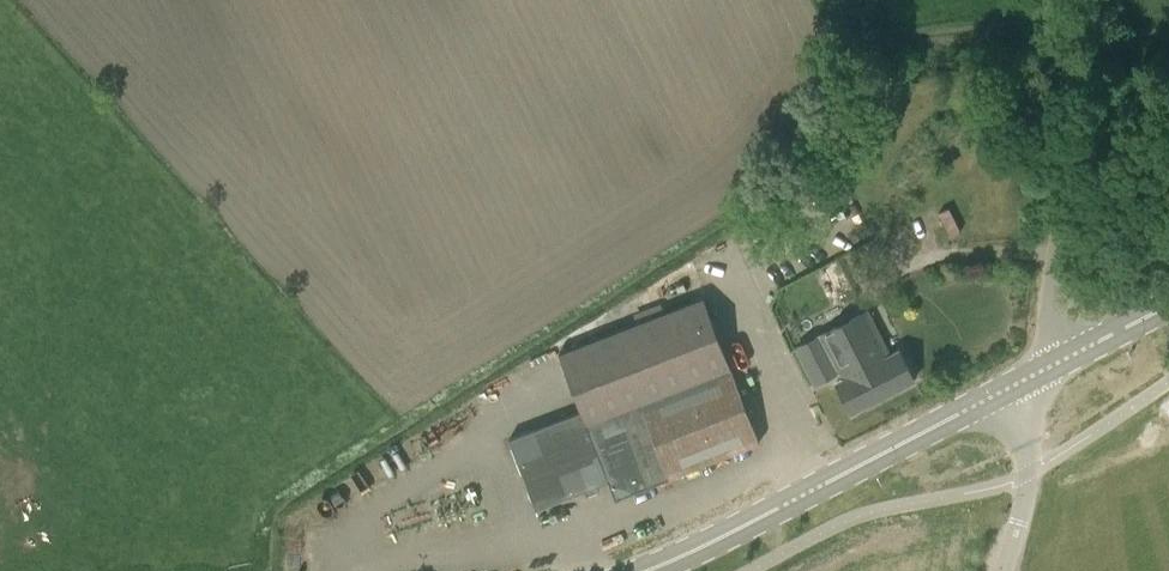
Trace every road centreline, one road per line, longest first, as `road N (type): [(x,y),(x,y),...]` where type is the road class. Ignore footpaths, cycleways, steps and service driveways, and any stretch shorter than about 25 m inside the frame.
road 1 (secondary): [(648,570),(1038,371)]
road 2 (unclassified): [(1038,371),(1059,252),(1063,124),(1047,0)]
road 3 (unclassified): [(1002,570),(1029,474),(1038,371)]
road 4 (secondary): [(1038,371),(1168,304)]

